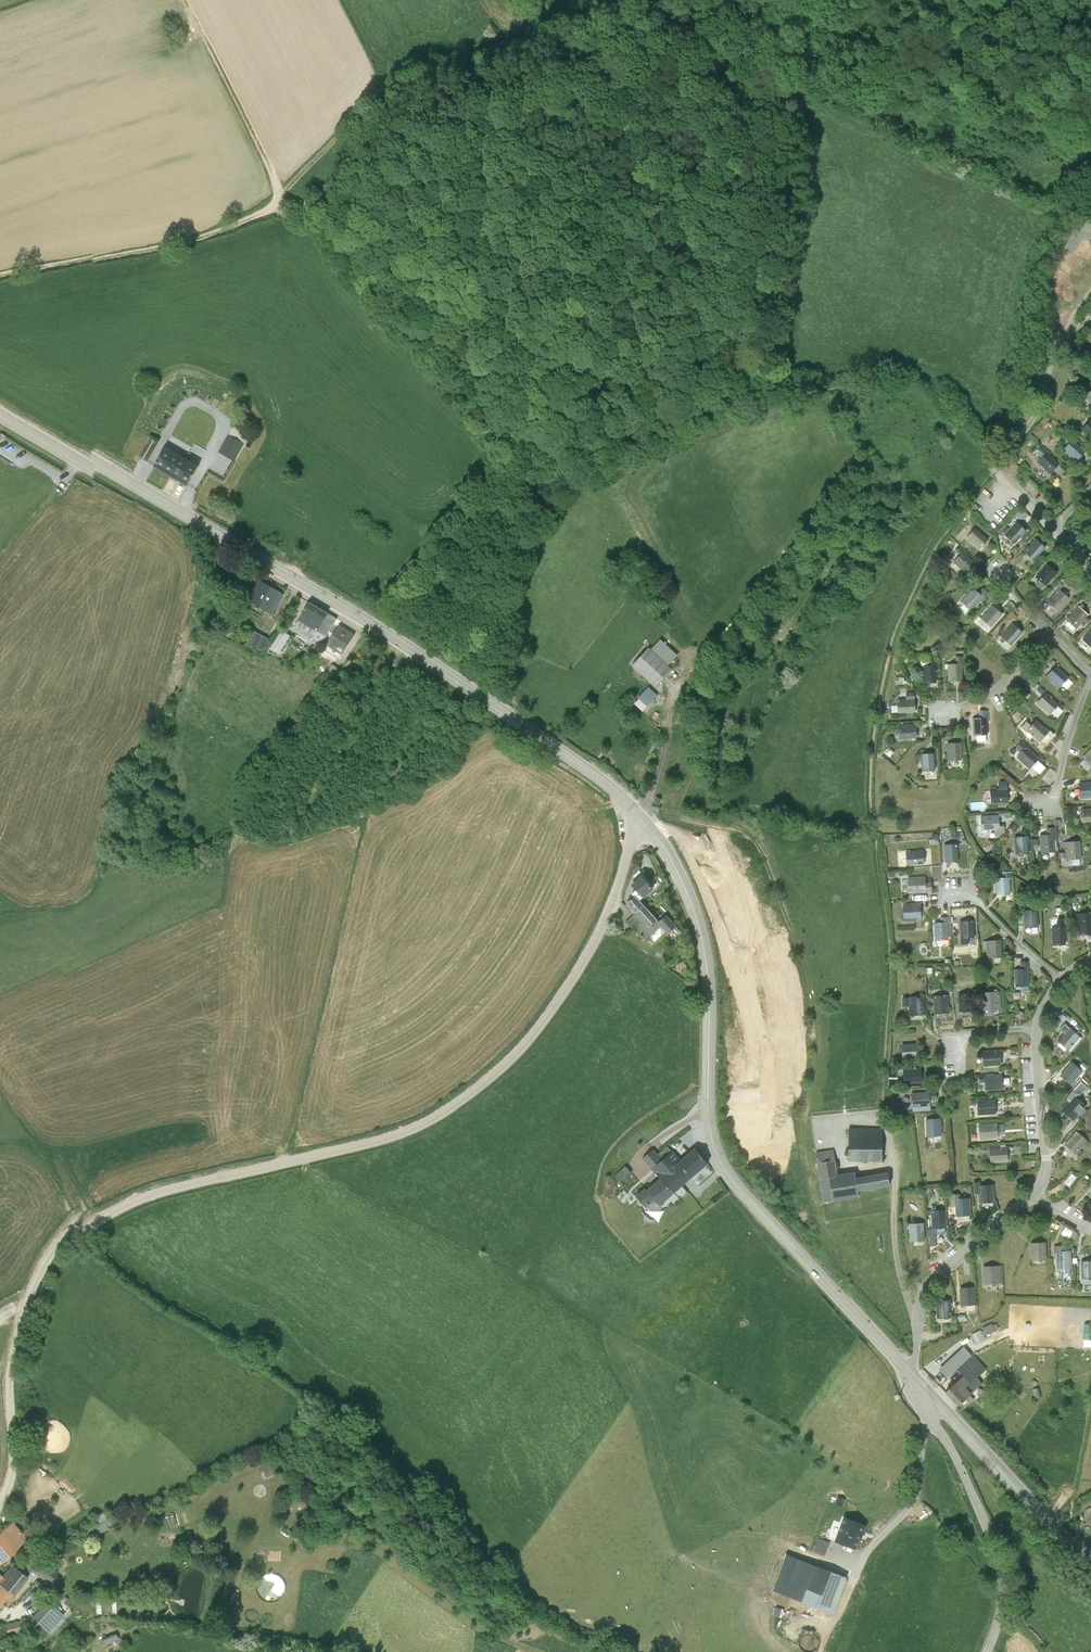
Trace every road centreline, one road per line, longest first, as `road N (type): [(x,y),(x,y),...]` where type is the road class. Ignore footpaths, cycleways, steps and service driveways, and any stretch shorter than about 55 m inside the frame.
road 1 (unclassified): [(638,819),(613,899),(566,990),(505,1069),(471,1096),(440,1118),(366,1148),(128,1206),(64,1255),(21,1355),(20,1486),(0,1526)]
road 2 (tertiary): [(0,412),(366,624),(594,779),(638,819)]
road 3 (tertiary): [(638,819),(667,857),(700,949),(708,996),(706,1122),(722,1178),(913,1386)]
road 4 (track): [(268,205),(486,332),(572,364),(687,387),(765,381)]
road 5 (track): [(0,274),(168,243),(268,205)]
road 6 (unclassified): [(992,1651),(1002,1581),(923,1400)]
road 7 (track): [(525,346),(542,289),(555,166),(587,110)]
road 8 (tertiary): [(923,1400),(1090,1567)]
road 9 (residential): [(917,1341),(897,1273),(885,1118)]
road 10 (track): [(352,118),(395,78),(541,25)]
road 11 (residential): [(917,1341),(926,1292),(1034,1201)]
road 12 (track): [(1008,453),(1036,412),(1057,347),(1090,289)]
road 13 (residential): [(1034,1201),(1047,1163),(1037,1034)]
road 14 (residential): [(1090,682),(1056,799),(1034,804)]
road 15 (residential): [(1064,982),(978,906),(952,893)]
road 16 (residential): [(1049,633),(992,691),(939,714)]
road 17 (track): [(352,118),(268,205)]

